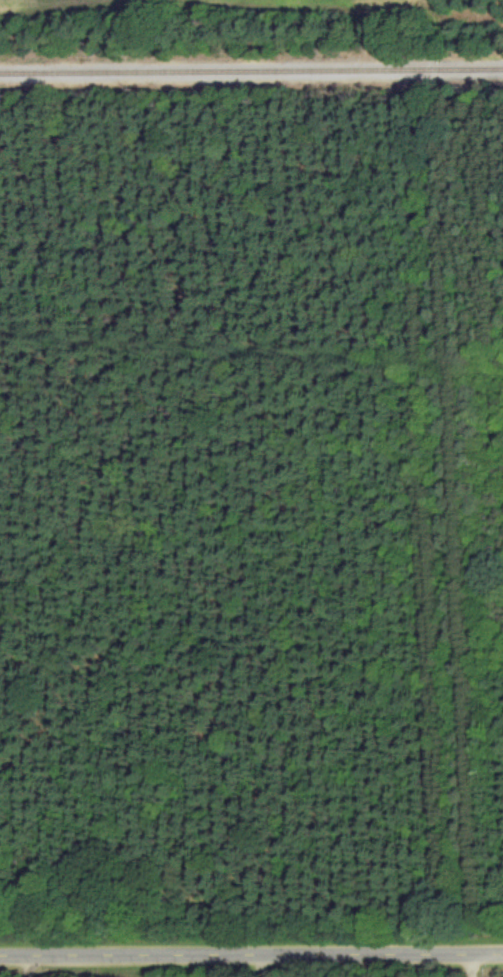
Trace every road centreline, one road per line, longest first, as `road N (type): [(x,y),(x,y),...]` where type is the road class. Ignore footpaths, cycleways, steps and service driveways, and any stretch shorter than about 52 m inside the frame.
road 1 (residential): [(0,953),(502,953)]

